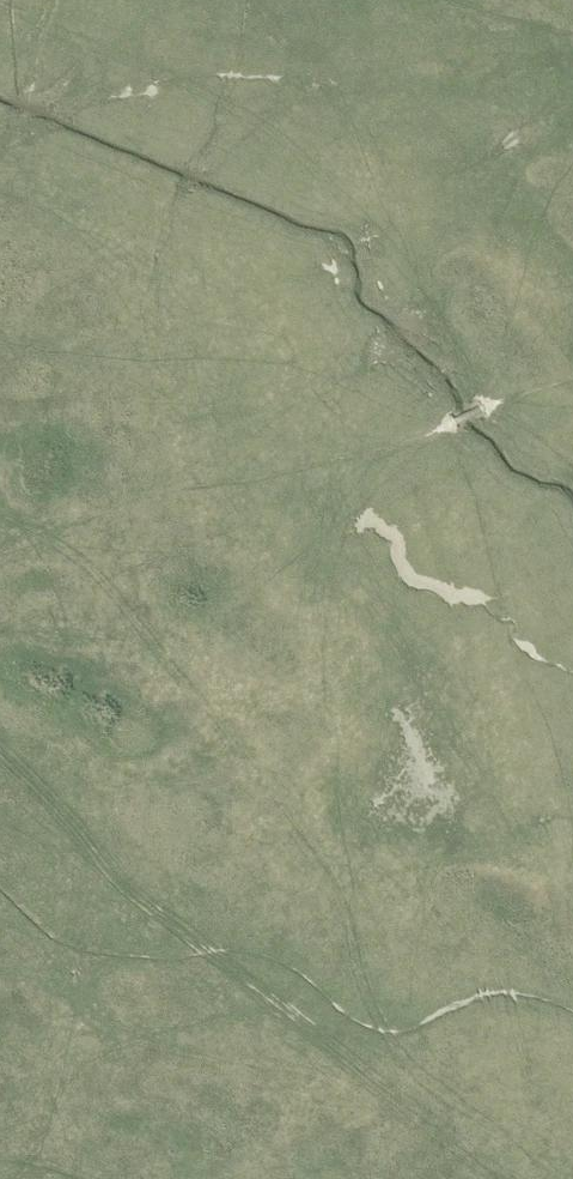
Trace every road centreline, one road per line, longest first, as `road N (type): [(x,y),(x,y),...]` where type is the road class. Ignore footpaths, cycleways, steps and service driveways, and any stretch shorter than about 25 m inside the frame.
road 1 (track): [(572,914),(546,745),(505,672),(359,579),(328,542),(326,520),(339,501),(447,429)]
road 2 (track): [(572,287),(545,314),(512,385),(475,414)]

